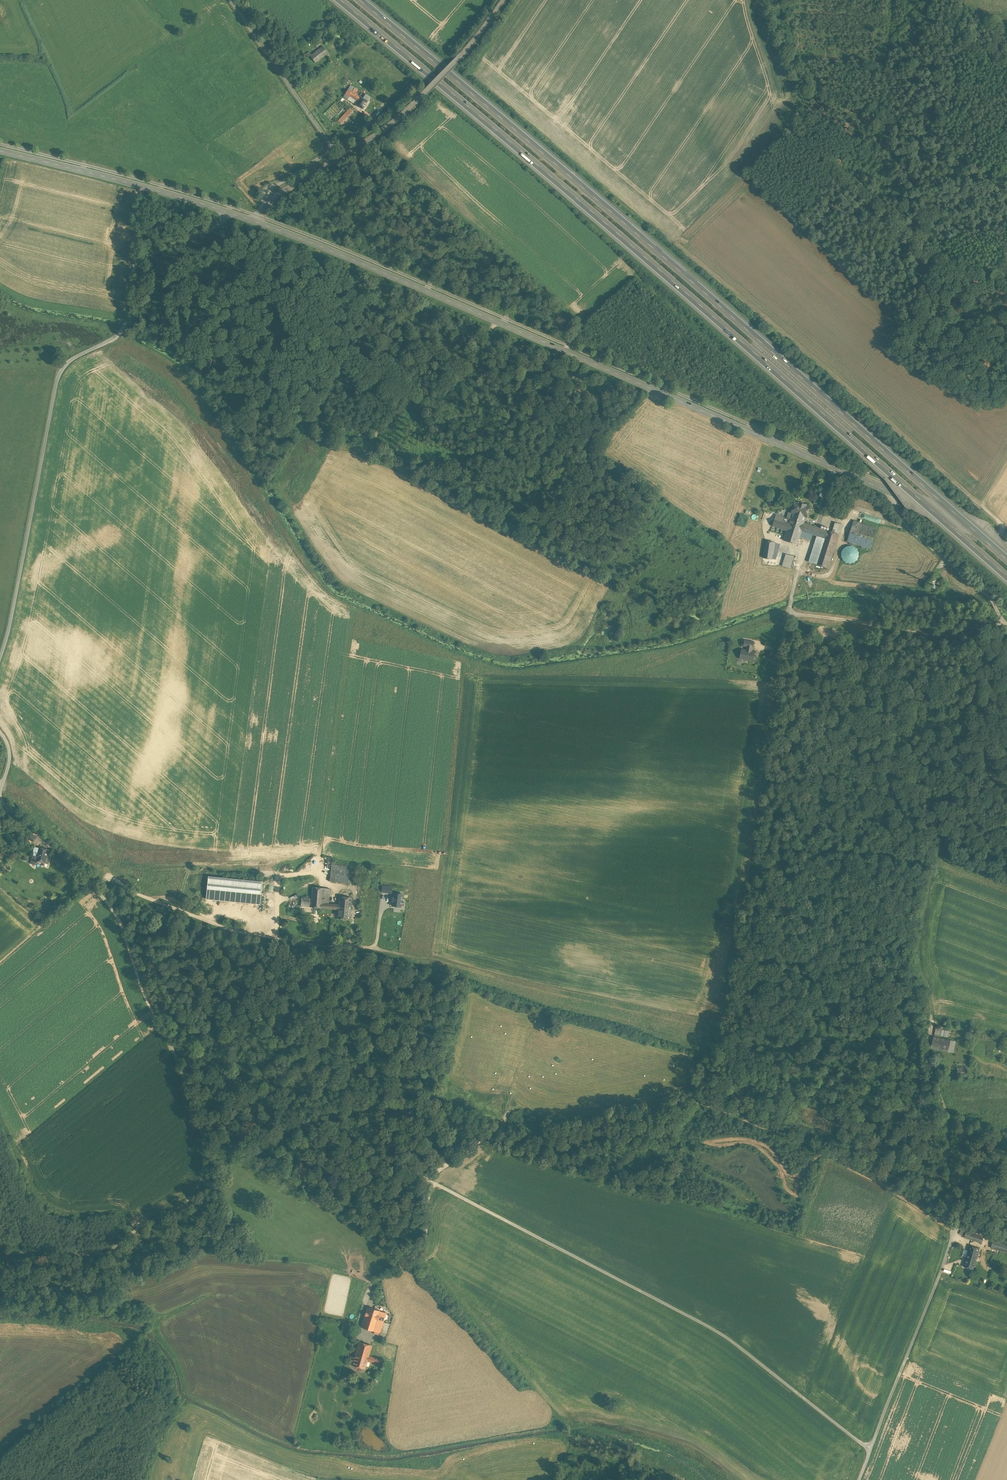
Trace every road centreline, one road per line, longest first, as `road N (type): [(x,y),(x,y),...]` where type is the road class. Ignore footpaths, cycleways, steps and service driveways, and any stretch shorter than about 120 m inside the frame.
road 1 (motorway): [(343,0),(1006,574)]
road 2 (motorway): [(1006,555),(363,0)]
road 3 (secondary): [(889,492),(249,219)]
road 4 (unclassified): [(0,655),(60,372),(122,331),(132,268),(216,229),(227,211)]
road 5 (unclassified): [(870,1448),(731,1336),(430,1181)]
road 6 (track): [(1003,540),(1002,524),(672,240)]
road 7 (unclassified): [(0,1255),(100,1253),(194,1193),(207,1149),(175,1045)]
road 8 (track): [(93,885),(109,877),(136,896),(232,930),(430,963)]
road 9 (unclassified): [(249,219),(397,119),(503,0)]
road 10 (unclassified): [(175,1045),(112,907),(0,801)]
road 11 (unclassified): [(175,1045),(378,1170),(430,1181)]
road 12 (unclassified): [(1006,1241),(954,1228),(870,1448)]
road 13 (track): [(318,872),(353,603)]
road 14 (track): [(1004,620),(946,634),(795,612),(787,648),(767,646)]
road 15 (secondary): [(227,211),(0,151)]
road 16 (track): [(343,157),(231,0)]
road 17 (track): [(954,1228),(950,1117),(928,1052)]
road 18 (unclassified): [(889,492),(912,529),(992,598),(1006,622)]
road 19 (secondary): [(1006,542),(889,492)]

